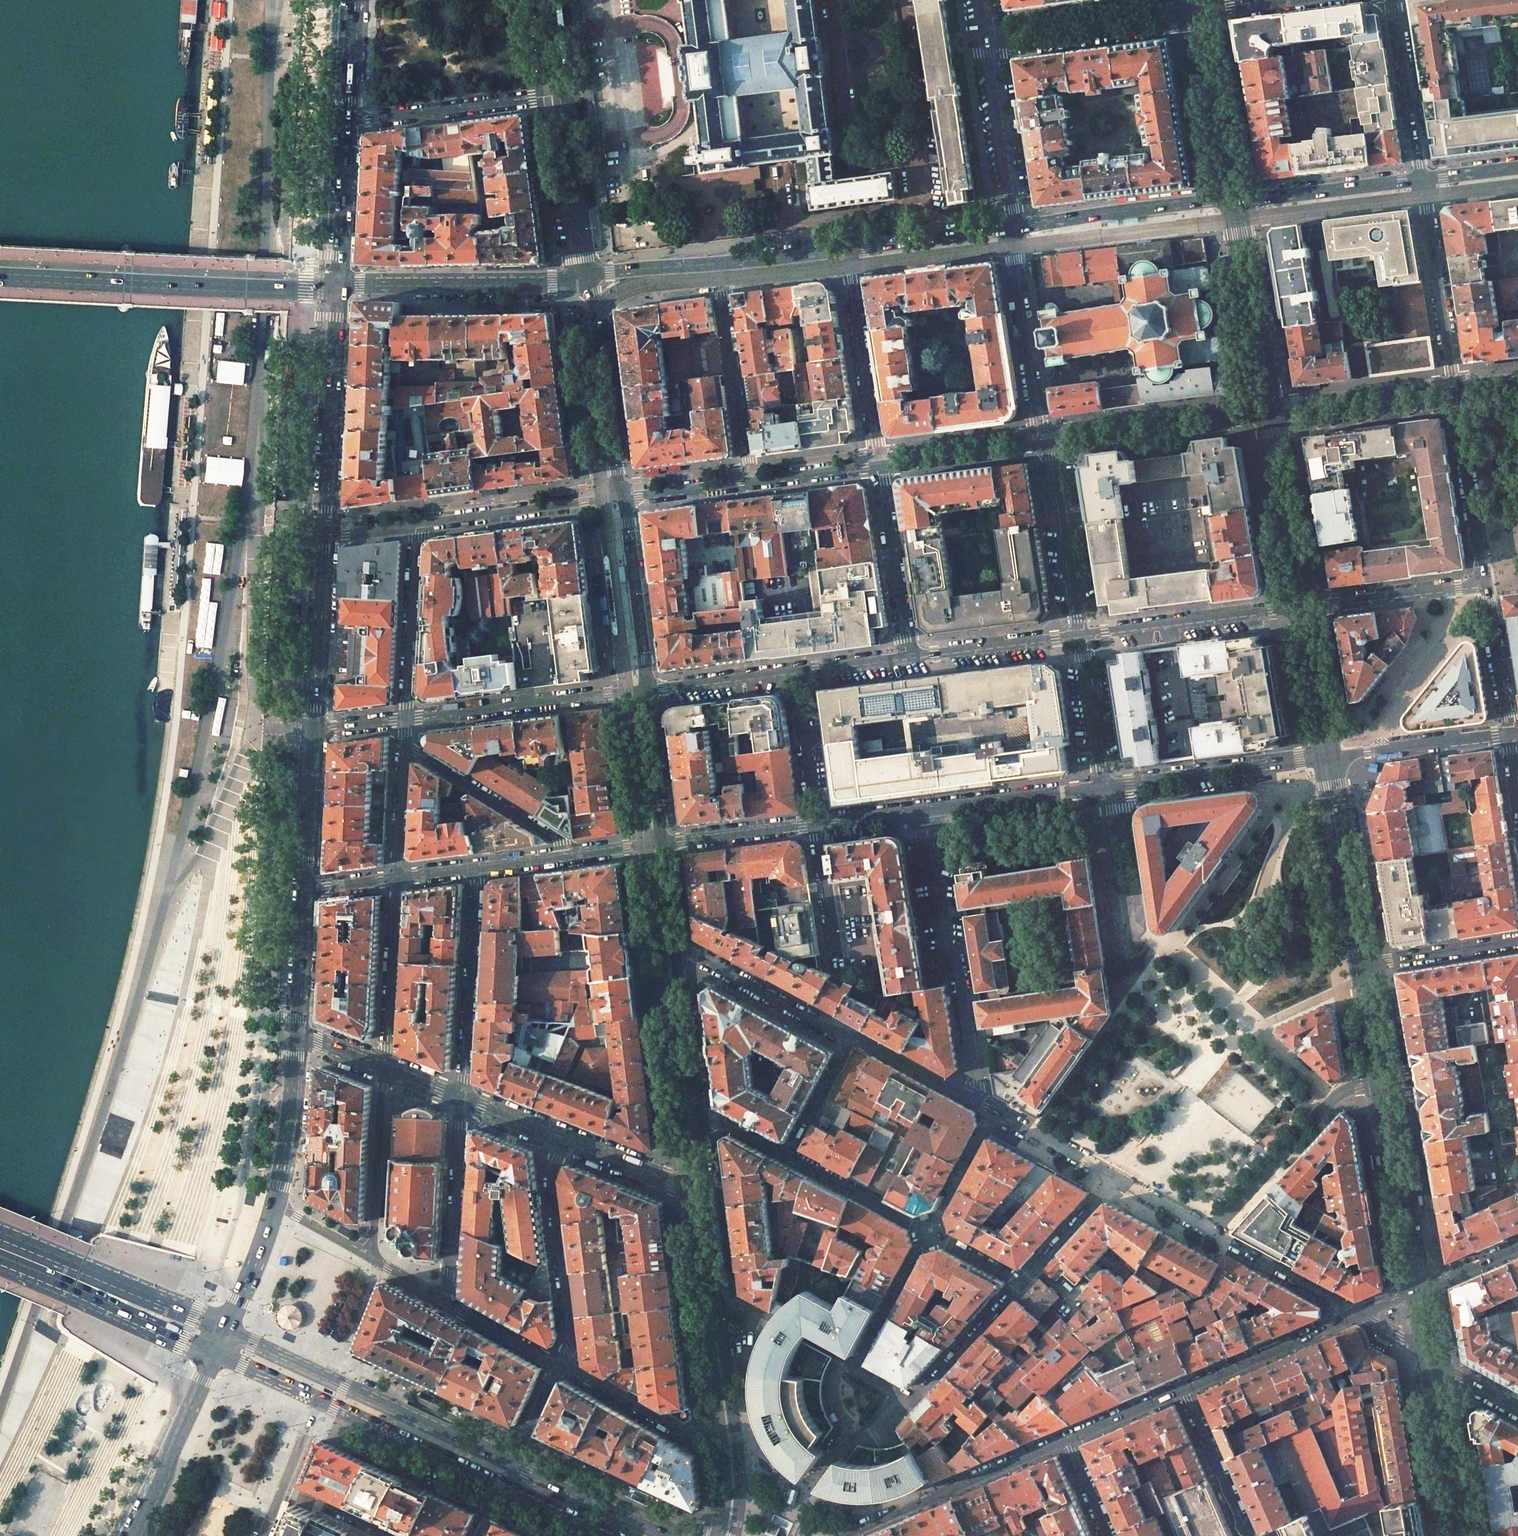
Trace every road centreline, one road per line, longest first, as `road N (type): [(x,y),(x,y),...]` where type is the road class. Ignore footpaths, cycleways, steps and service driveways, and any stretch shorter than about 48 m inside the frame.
road 1 (primary): [(678,1535),(227,1329)]
road 2 (primary): [(339,288),(0,275)]
road 3 (primary): [(321,1399),(609,1535)]
road 4 (residential): [(976,1100),(926,810)]
road 5 (secondary): [(586,276),(339,288)]
road 6 (primary): [(339,288),(328,535)]
road 7 (primary): [(227,1329),(0,1234)]
road 8 (residential): [(1365,965),(1332,995),(1251,1031),(1330,1103)]
road 9 (residential): [(643,690),(405,720)]
road 10 (primary): [(0,1262),(215,1355)]
road 11 (residential): [(478,866),(464,1099)]
road 12 (residential): [(562,1365),(573,1346),(552,1178),(562,1139)]
road 13 (residential): [(1046,443),(1271,415)]
road 14 (residential): [(1305,611),(1080,637)]
road 15 (residential): [(1106,788),(1330,758)]
road 16 (tertiary): [(621,498),(586,276)]
road 17 (secondary): [(1234,199),(1013,226)]
road 18 (residential): [(752,481),(720,263)]
road 19 (residential): [(1013,226),(1046,443)]
road 20 (residential): [(984,38),(1202,13)]
road 21 (secondary): [(1271,415),(1234,199)]
road 22 (residential): [(878,465),(844,249)]
road 23 (residential): [(1420,179),(1455,391)]
road 24 (residential): [(349,120),(561,94)]
road 25 (secondary): [(1420,1286),(1384,1077)]
road 26 (secondary): [(1365,965),(1330,758)]
road 27 (residential): [(415,527),(621,498)]
road 28 (residential): [(403,742),(578,853)]
road 29 (residential): [(464,1099),(446,1301)]
road 30 (residential): [(852,1034),(673,945)]
road 31 (secondary): [(1305,611),(1271,415)]
road 32 (residential): [(1455,391),(1487,586)]
road 33 (residential): [(1046,443),(1080,637)]
road 34 (primary): [(215,1355),(136,1535)]
road 35 (residential): [(909,658),(878,465)]
road 36 (residential): [(1185,1390),(1363,1312)]
road 37 (primary): [(328,535),(319,729)]
road 38 (residential): [(405,720),(415,527)]
road 39 (tertiary): [(643,690),(621,498)]
road 40 (residential): [(386,1069),(396,877)]
road 41 (residential): [(562,1365),(683,1432),(735,1425)]
road 42 (residential): [(984,38),(1013,226)]
road 43 (secondary): [(1234,199),(1202,13)]
road 44 (secondary): [(1420,179),(1234,199)]
road 45 (residential): [(367,1255),(386,1069)]
road 46 (residential): [(1271,415),(1455,391)]
road 47 (tertiary): [(586,276),(561,94)]
road 48 (residential): [(1487,586),(1305,611)]
road 49 (residential): [(1330,758),(1511,734)]
road 50 (residential): [(926,810),(1106,788)]
road 51 (residential): [(1392,0),(1420,179)]
road 52 (secondary): [(1463,1535),(1433,1360)]
road 53 (tertiary): [(698,1118),(673,945)]
road 54 (residential): [(1080,637),(909,658)]
road 55 (residential): [(1215,1230),(1330,1103)]
road 56 (secondary): [(1013,226),(844,249)]
road 57 (residential): [(878,465),(1046,443)]
road 58 (residential): [(1363,1312),(1215,1230)]
road 59 (primary): [(300,1038),(277,1205)]
road 60 (primary): [(349,120),(339,288)]
road 61 (residential): [(789,1156),(931,1229)]
road 62 (residential): [(1185,1390),(1250,1535)]
road 63 (primary): [(319,729),(306,886)]
road 64 (residential): [(855,1363),(717,1288)]
road 65 (residential): [(660,842),(815,824)]
road 66 (residential): [(796,672),(643,690)]
road 67 (residential): [(855,1363),(931,1229)]
road 68 (residential): [(1517,941),(1365,965)]
road 69 (residential): [(1080,637),(1106,788)]
road 70 (residential): [(815,824),(796,672)]
road 71 (tertiary): [(660,842),(643,690)]
road 72 (primary): [(306,886),(300,1038)]
road 73 (residential): [(1021,1288),(917,1399)]
road 74 (residential): [(562,1139),(705,1188)]
road 75 (residential): [(1487,586),(1511,734)]
road 76 (secondary): [(1330,758),(1305,611)]
road 77 (residential): [(263,1535),(321,1399)]
road 78 (residential): [(1117,1177),(1021,1288)]
road 79 (residential): [(838,967),(815,824)]
road 80 (residential): [(934,1497),(1064,1442)]
road 81 (residential): [(976,1100),(852,1034)]
road 82 (residential): [(1117,1177),(994,1111)]
road 83 (tertiary): [(735,1425),(717,1288)]
road 84 (residential): [(789,1156),(852,1034)]
road 85 (residential): [(396,877),(403,742)]
road 86 (secondary): [(720,263),(586,276)]
road 87 (residential): [(931,1229),(994,1111)]
road 88 (primary): [(277,1205),(227,1329)]
road 89 (residential): [(446,1301),(562,1365)]
road 90 (residential): [(621,498),(752,481)]
road 91 (residential): [(1064,1442),(1185,1390)]
road 92 (residential): [(752,481),(878,465)]
road 93 (secondary): [(844,249),(720,263)]
road 94 (residential): [(934,1497),(888,1428),(917,1399)]
road 95 (primary): [(355,0),(349,120)]

